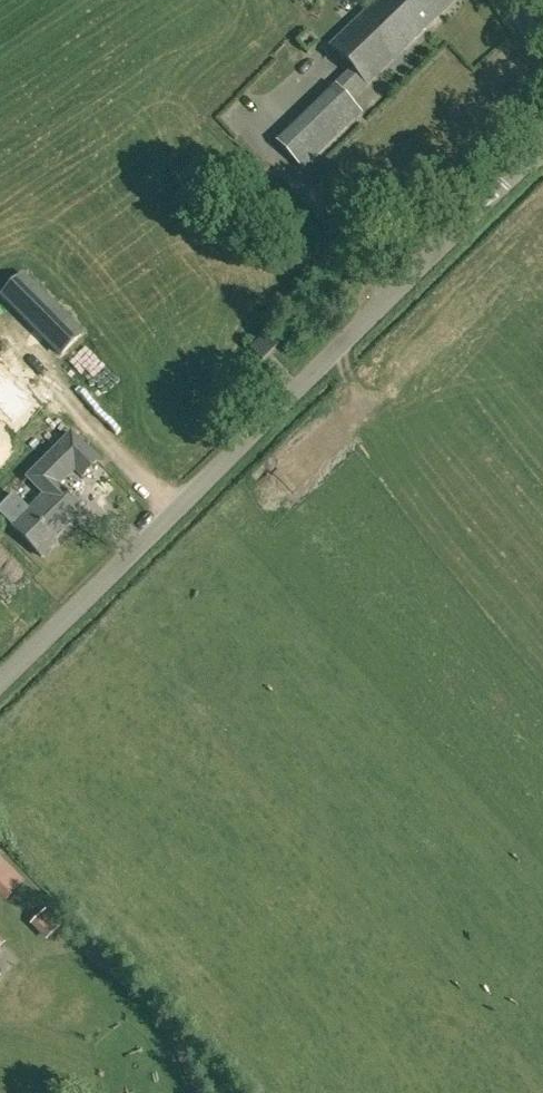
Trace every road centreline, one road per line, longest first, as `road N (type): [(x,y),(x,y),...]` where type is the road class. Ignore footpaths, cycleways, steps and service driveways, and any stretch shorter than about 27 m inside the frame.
road 1 (unclassified): [(0,685),(542,148)]

